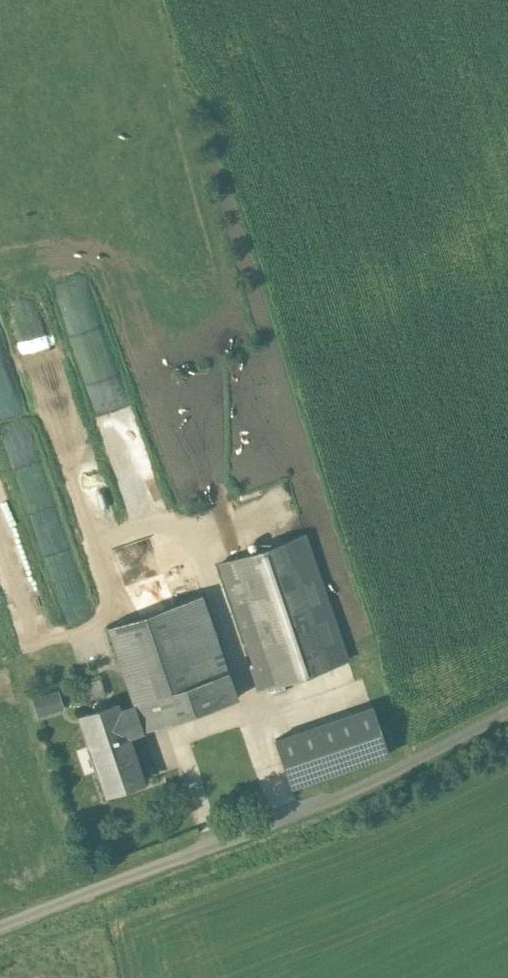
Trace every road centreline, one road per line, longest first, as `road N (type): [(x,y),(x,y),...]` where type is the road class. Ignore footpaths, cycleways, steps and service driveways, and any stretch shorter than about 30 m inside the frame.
road 1 (residential): [(0,925),(355,789),(507,710)]

